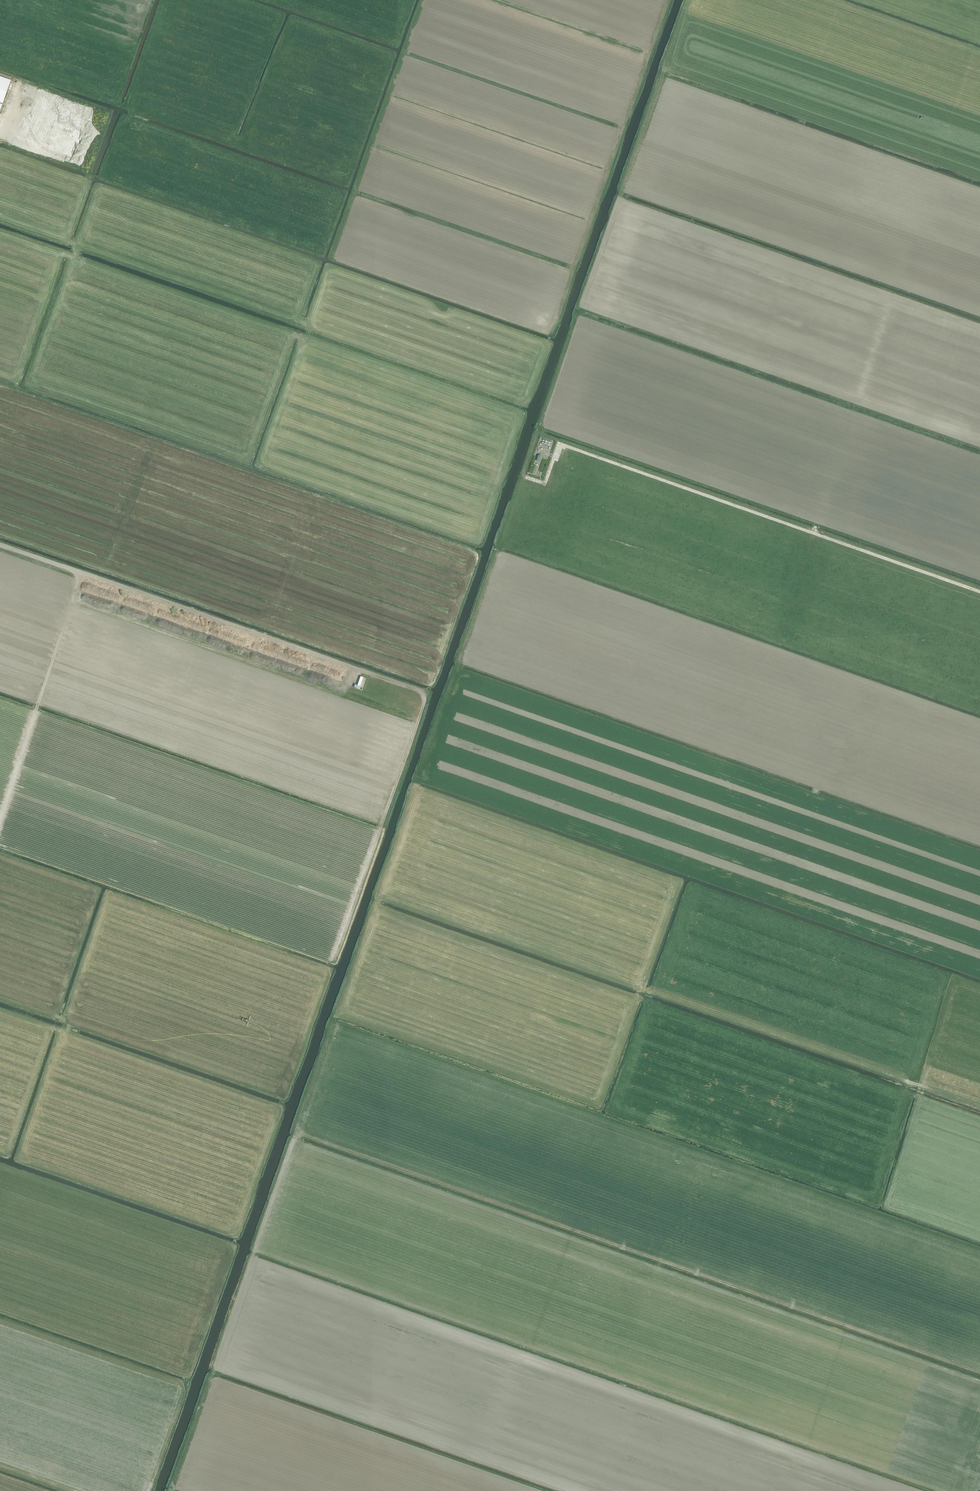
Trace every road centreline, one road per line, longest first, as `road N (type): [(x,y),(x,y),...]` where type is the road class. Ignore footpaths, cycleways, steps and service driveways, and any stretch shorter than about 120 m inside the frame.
road 1 (track): [(0,545),(418,695),(419,717),(335,959)]
road 2 (track): [(526,477),(546,482),(565,446),(979,591)]
road 3 (track): [(552,328),(666,0)]
road 4 (track): [(82,573),(84,587),(0,815)]

